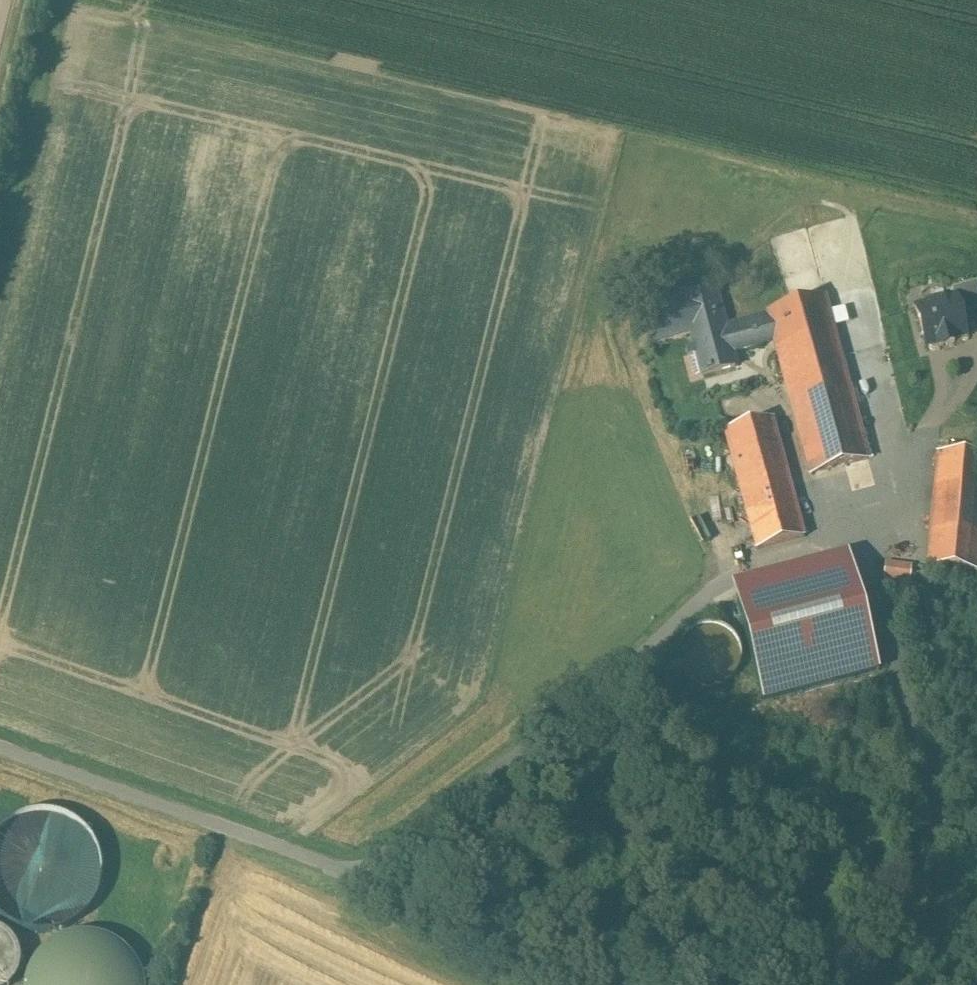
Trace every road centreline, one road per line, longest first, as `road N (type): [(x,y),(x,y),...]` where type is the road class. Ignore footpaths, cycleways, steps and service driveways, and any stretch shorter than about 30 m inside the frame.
road 1 (unclassified): [(0,748),(248,831),(595,984)]

